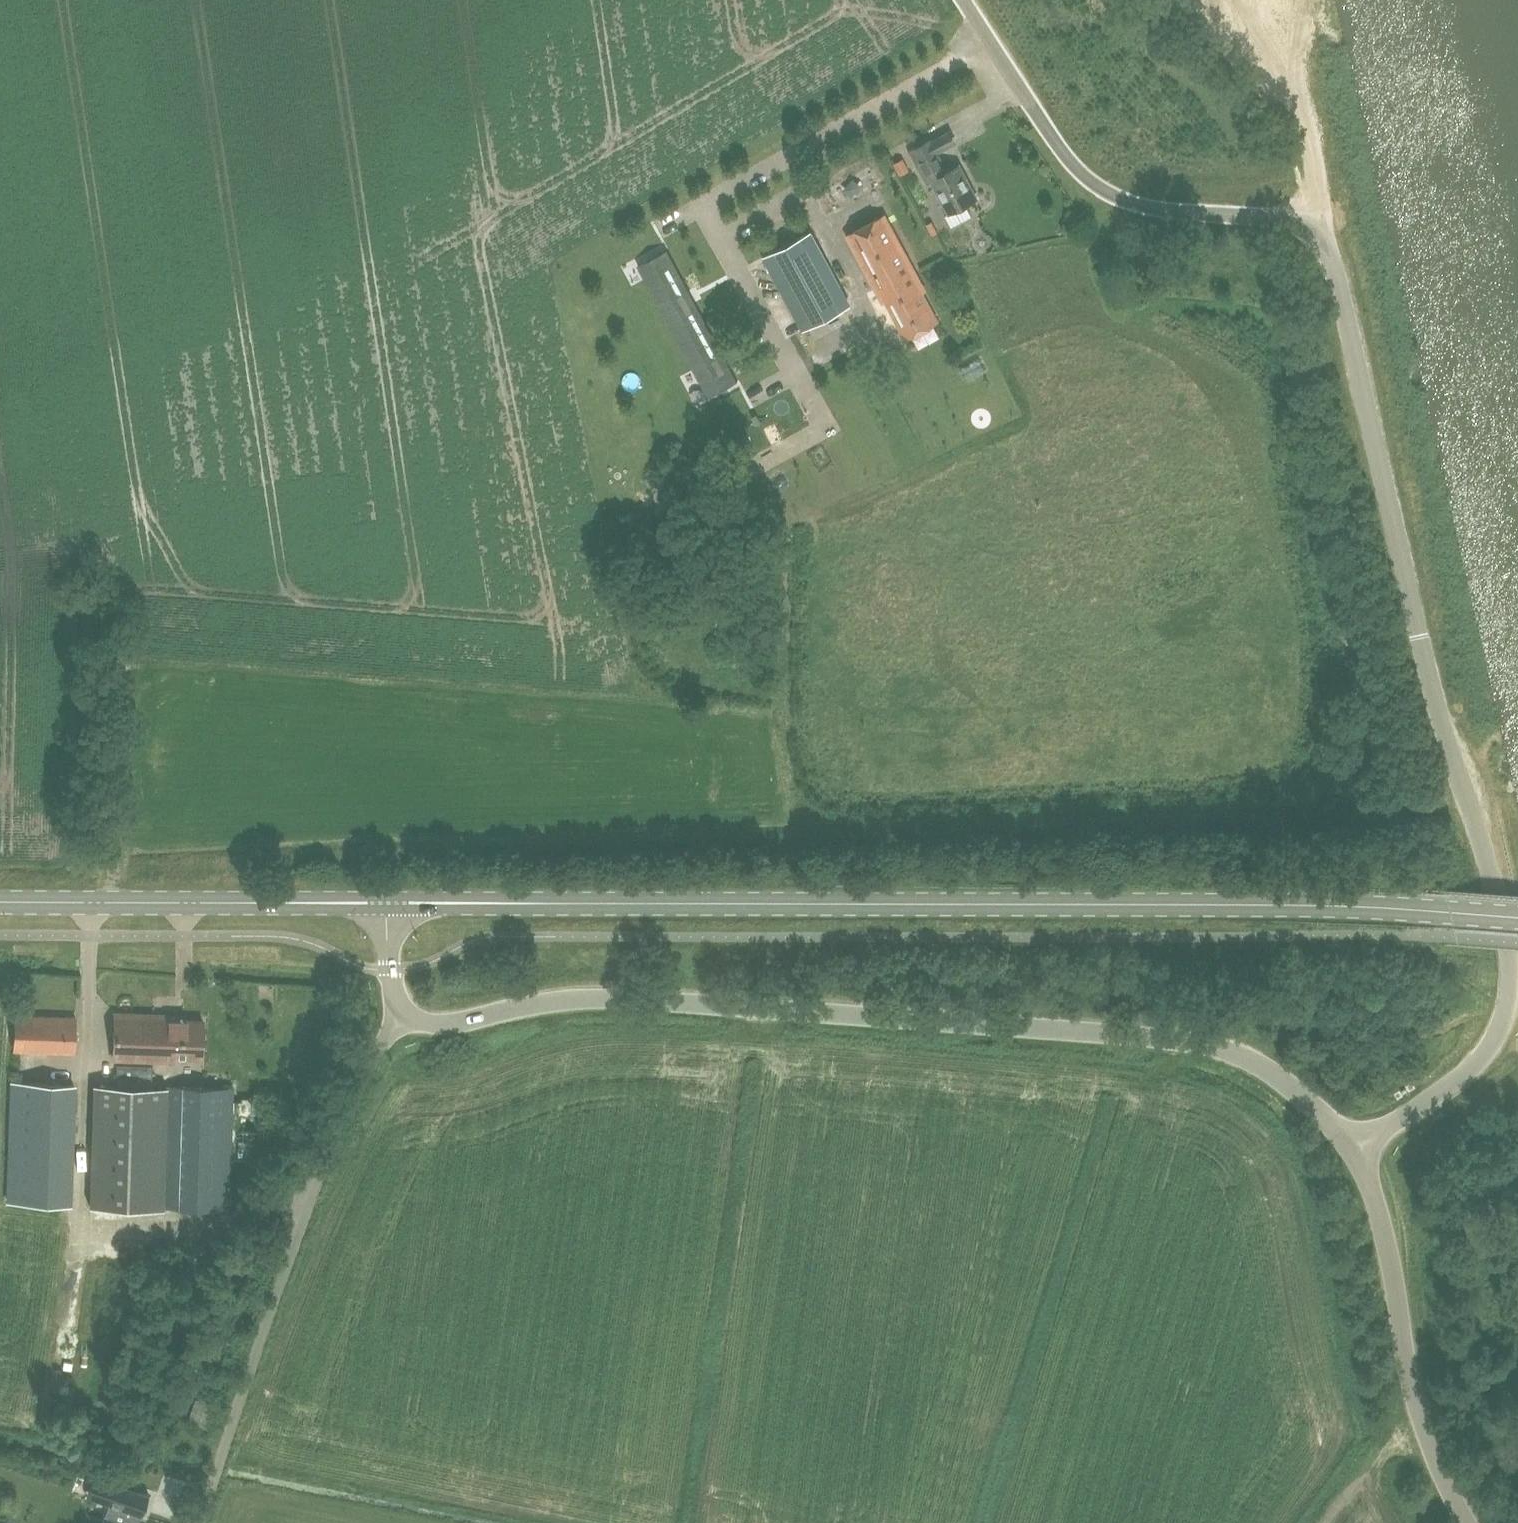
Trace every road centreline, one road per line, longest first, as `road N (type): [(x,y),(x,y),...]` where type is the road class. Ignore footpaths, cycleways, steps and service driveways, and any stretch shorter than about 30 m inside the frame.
road 1 (unclassified): [(1355,1151),(1465,1075),(1501,1028),(1509,999),(1493,879),(1420,638),(1326,222),(1163,211),(1105,191),(1068,157),(968,0)]
road 2 (secondary): [(1517,917),(1192,905),(388,906)]
road 3 (unclassified): [(1355,1151),(1295,1088),(1247,1058),(1185,1041),(612,998),(425,1024),(402,1011),(396,997),(388,906)]
road 4 (unclassified): [(1467,1522),(1414,1393),(1379,1220),(1355,1151)]
road 5 (secondary): [(388,906),(0,902)]
road 6 (track): [(1193,0),(1296,116),(1326,222)]

